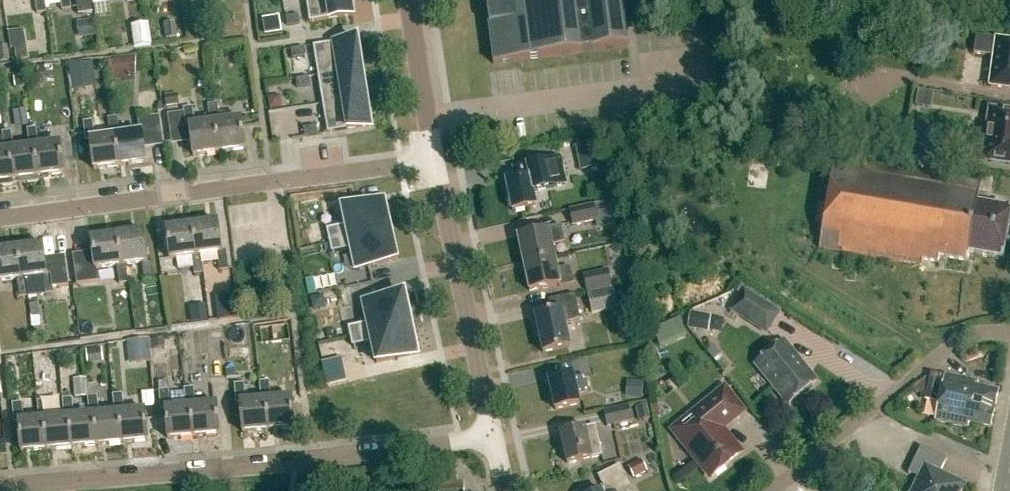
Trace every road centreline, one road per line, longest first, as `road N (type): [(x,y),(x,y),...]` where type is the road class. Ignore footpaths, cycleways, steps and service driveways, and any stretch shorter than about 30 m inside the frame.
road 1 (residential): [(493,438),(0,490)]
road 2 (residential): [(0,219),(432,160)]
road 3 (residential): [(773,490),(944,353),(979,331),(1009,334)]
road 4 (unclassified): [(493,438),(432,160)]
road 5 (unclassified): [(432,160),(407,0)]

